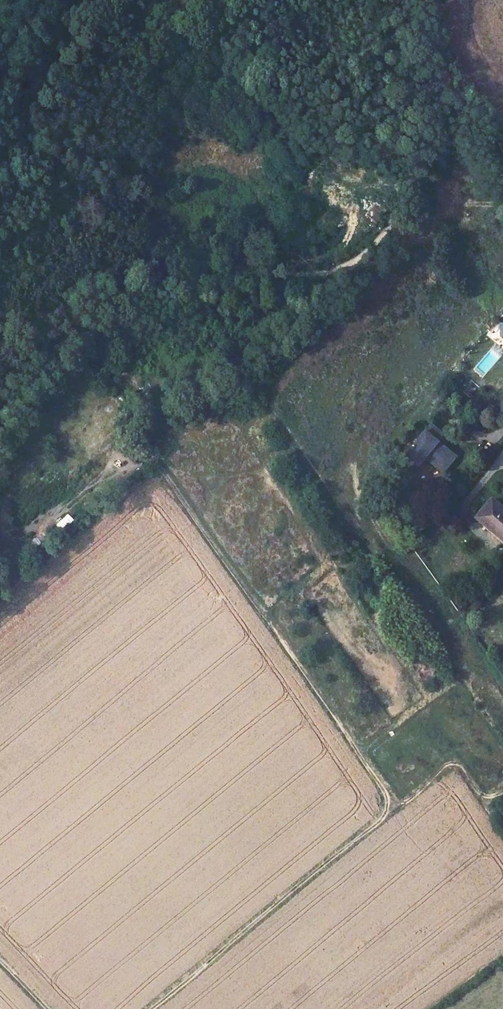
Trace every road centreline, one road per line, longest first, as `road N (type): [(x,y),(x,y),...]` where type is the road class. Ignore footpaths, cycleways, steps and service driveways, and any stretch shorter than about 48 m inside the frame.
road 1 (track): [(152,1008),(381,820),(389,800),(158,460)]
road 2 (track): [(502,177),(444,98),(400,0)]

